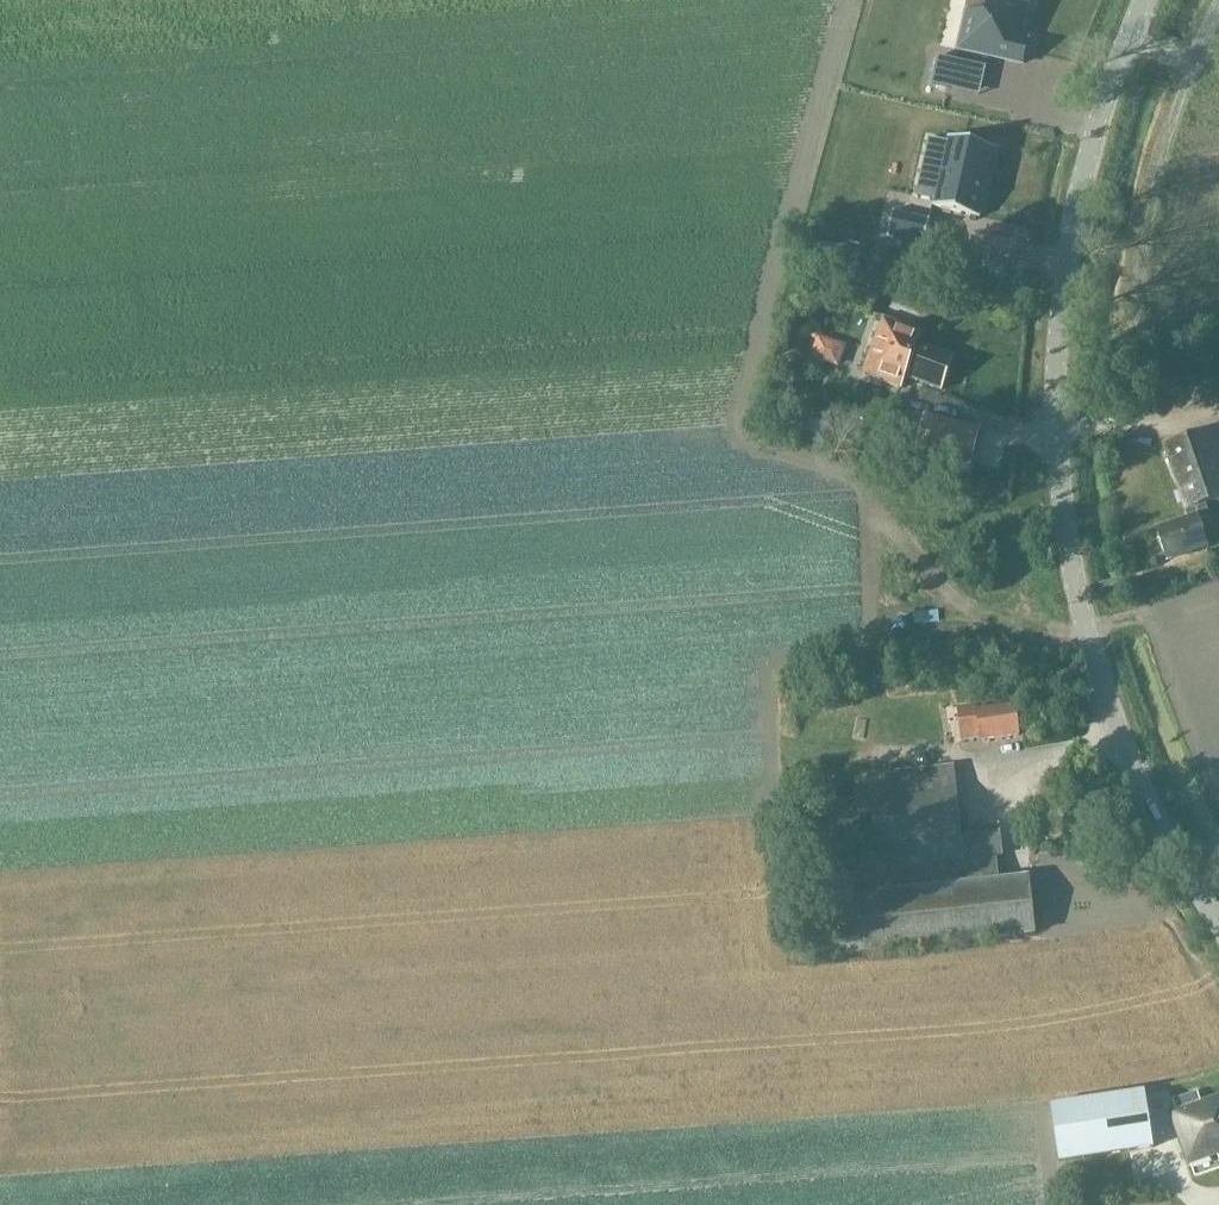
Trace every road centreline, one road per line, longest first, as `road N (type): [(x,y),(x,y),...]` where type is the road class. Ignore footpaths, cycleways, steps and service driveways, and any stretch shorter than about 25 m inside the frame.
road 1 (unclassified): [(1218,920),(1151,811),(1123,743),(1100,675),(1069,515),(1060,392),(1076,206),(1099,100),(1138,0)]
road 2 (track): [(1218,415),(1062,435)]

